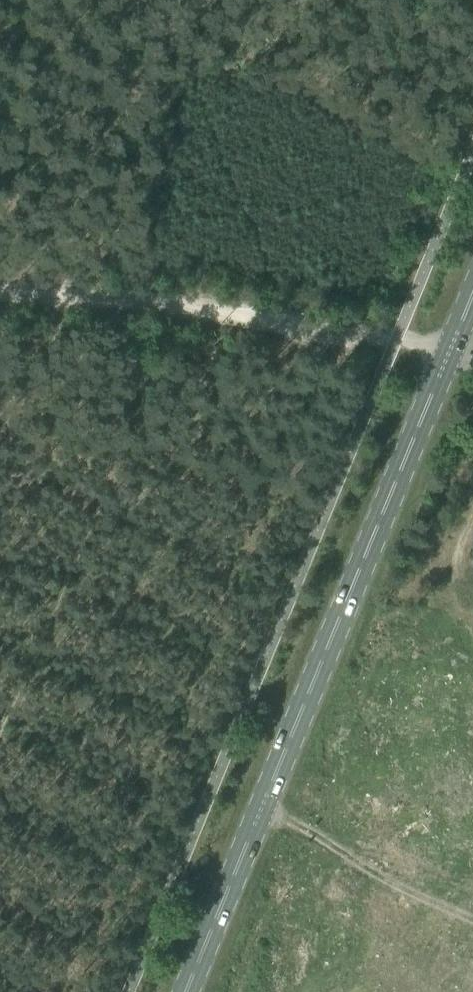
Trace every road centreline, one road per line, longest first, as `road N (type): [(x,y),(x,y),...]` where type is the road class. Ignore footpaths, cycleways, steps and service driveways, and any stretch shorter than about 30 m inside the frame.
road 1 (primary): [(185,991),(472,292)]
road 2 (track): [(0,291),(240,311),(396,340),(472,366)]

